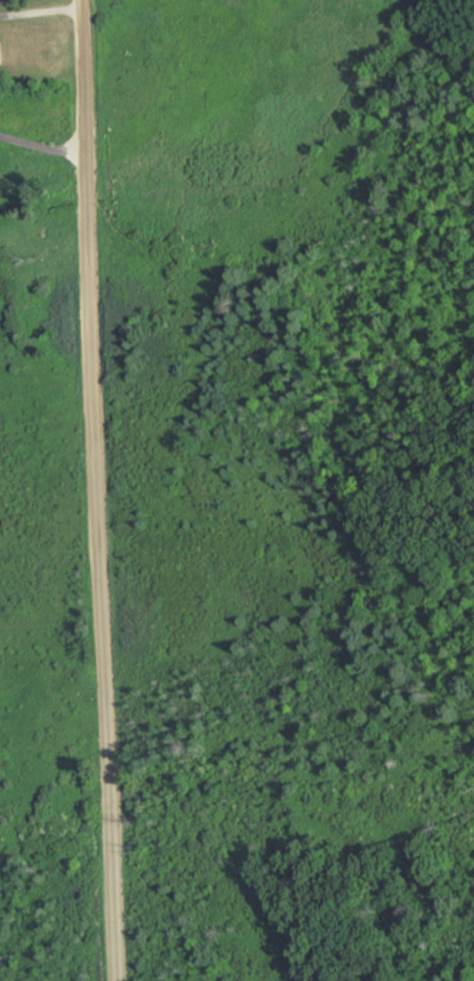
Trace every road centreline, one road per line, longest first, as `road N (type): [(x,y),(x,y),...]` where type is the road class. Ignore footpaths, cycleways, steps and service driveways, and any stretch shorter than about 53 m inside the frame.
road 1 (residential): [(117,980),(79,0)]

